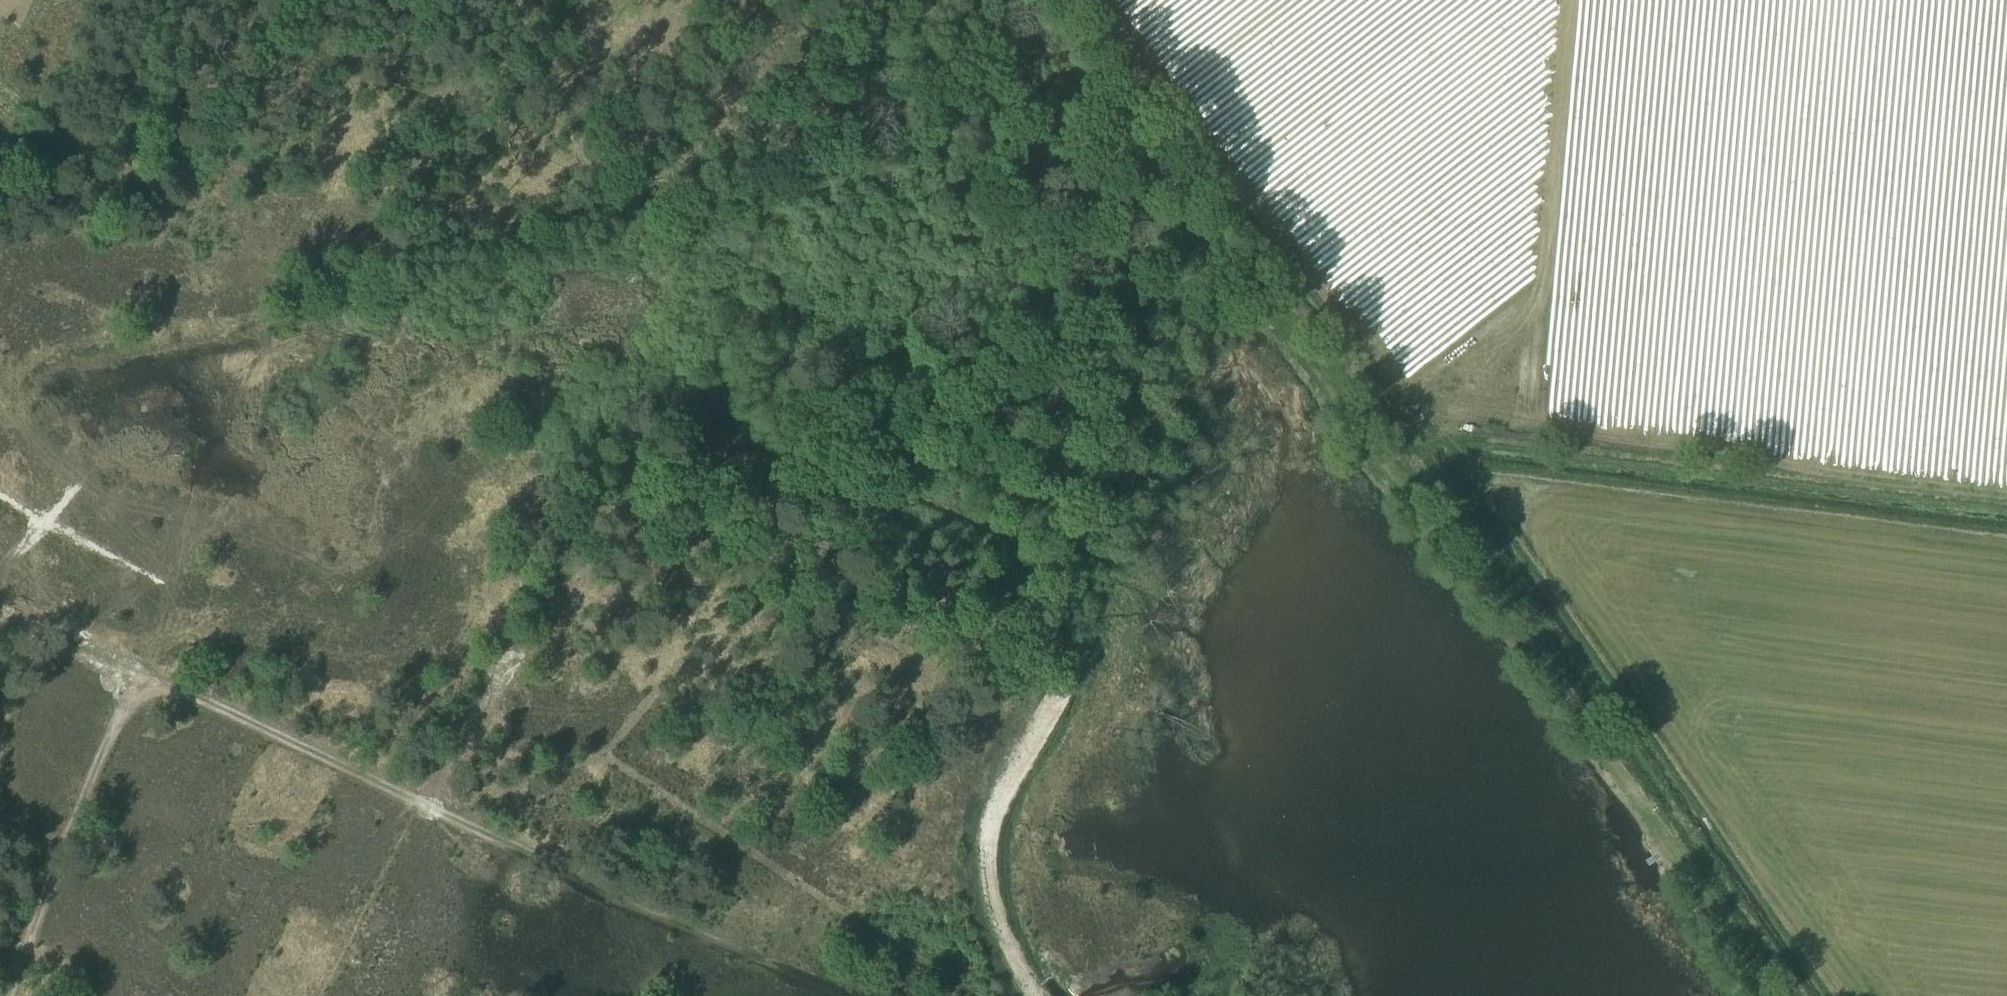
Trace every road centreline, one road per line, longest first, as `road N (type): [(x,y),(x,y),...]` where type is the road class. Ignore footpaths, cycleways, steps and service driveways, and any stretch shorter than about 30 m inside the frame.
road 1 (track): [(829,995),(134,680),(5,995)]

